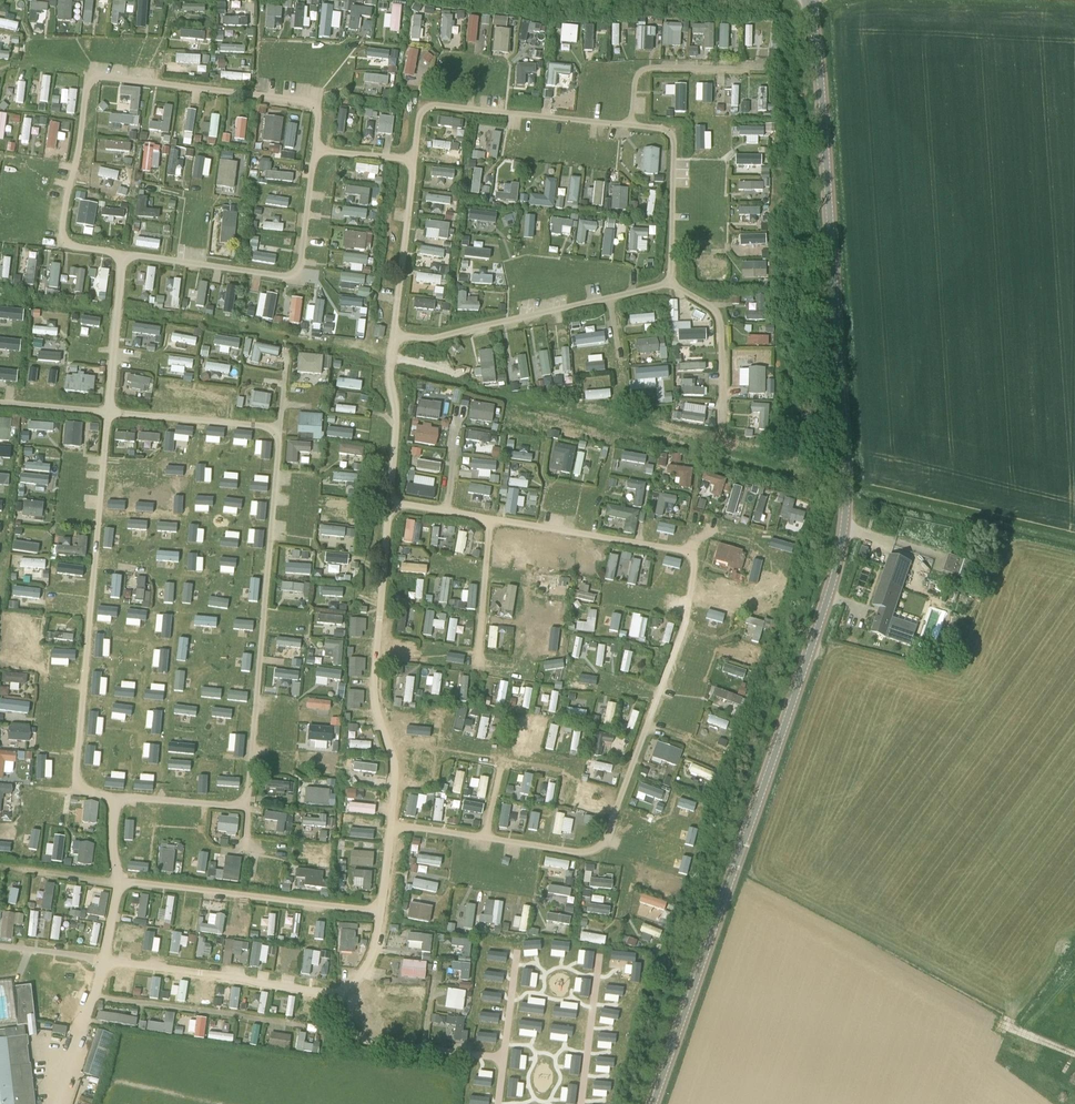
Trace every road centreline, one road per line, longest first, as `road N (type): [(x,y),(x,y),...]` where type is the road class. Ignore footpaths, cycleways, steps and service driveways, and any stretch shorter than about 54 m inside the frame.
road 1 (tertiary): [(651,1103),(836,577),(847,520),(812,0)]

